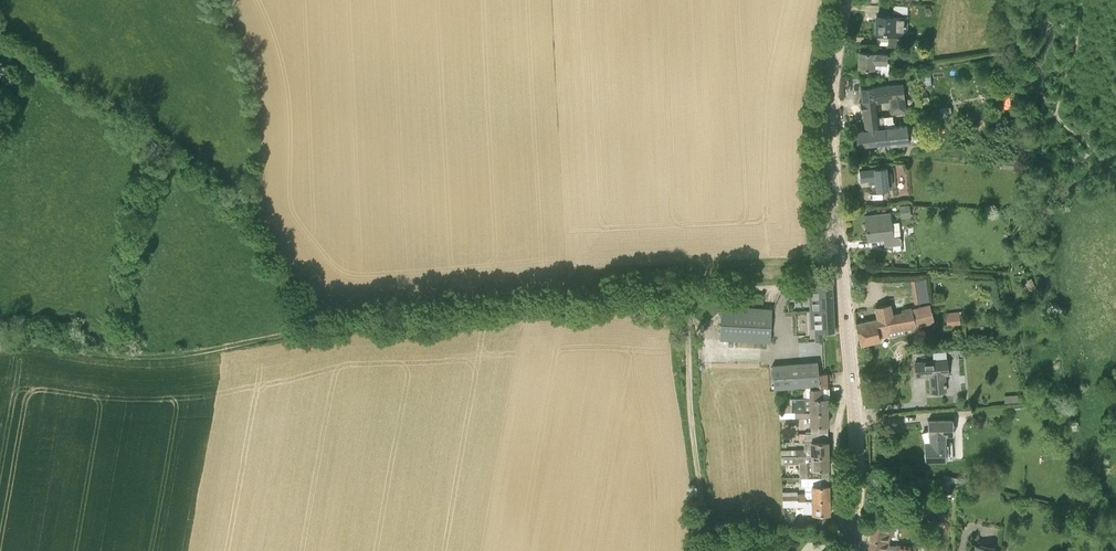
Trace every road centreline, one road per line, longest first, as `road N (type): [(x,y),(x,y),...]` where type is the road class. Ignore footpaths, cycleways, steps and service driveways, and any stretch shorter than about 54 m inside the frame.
road 1 (tertiary): [(851,550),(854,408),(828,135),(843,0)]
road 2 (track): [(0,29),(188,154),(283,267),(313,322)]
road 3 (track): [(682,295),(313,322)]
road 4 (track): [(313,322),(284,336),(175,355),(0,338)]
road 5 (track): [(682,295),(699,550)]
road 6 (track): [(839,268),(781,287),(682,295)]

